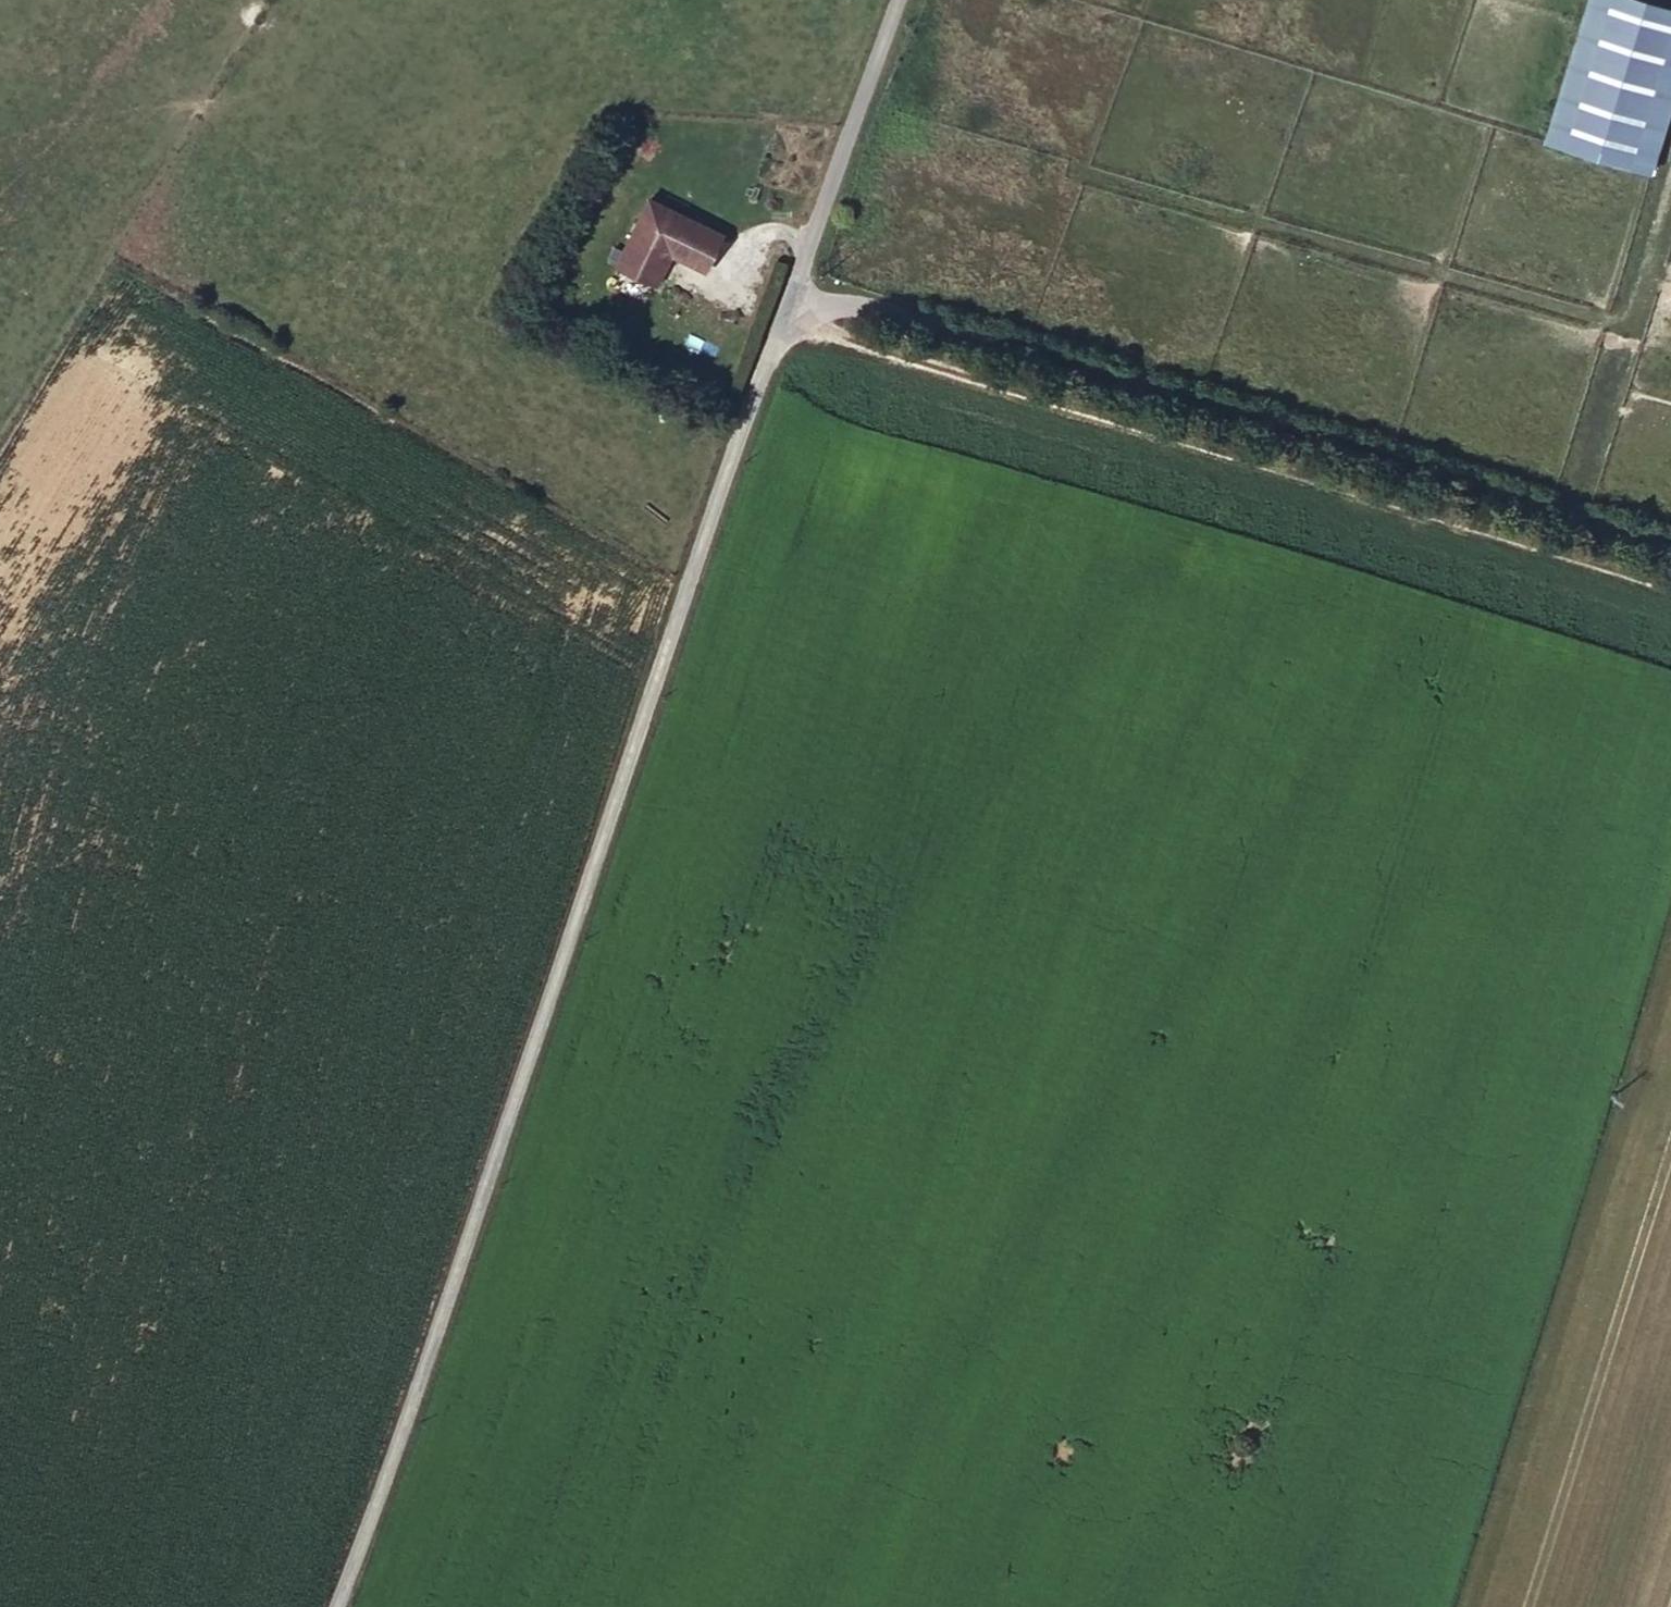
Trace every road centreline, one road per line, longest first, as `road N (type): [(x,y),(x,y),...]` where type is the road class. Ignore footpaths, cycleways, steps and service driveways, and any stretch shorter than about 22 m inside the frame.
road 1 (residential): [(330,1606),(733,432),(894,0)]

